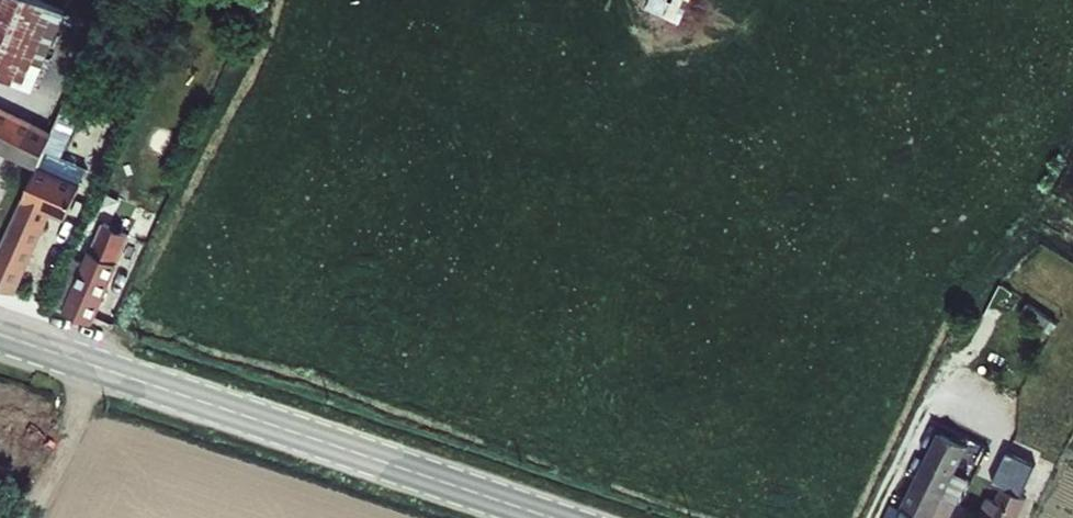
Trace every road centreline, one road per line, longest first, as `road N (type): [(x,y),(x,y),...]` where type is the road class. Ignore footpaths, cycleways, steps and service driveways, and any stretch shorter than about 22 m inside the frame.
road 1 (secondary): [(0,335),(551,517)]
road 2 (track): [(101,369),(23,517)]

